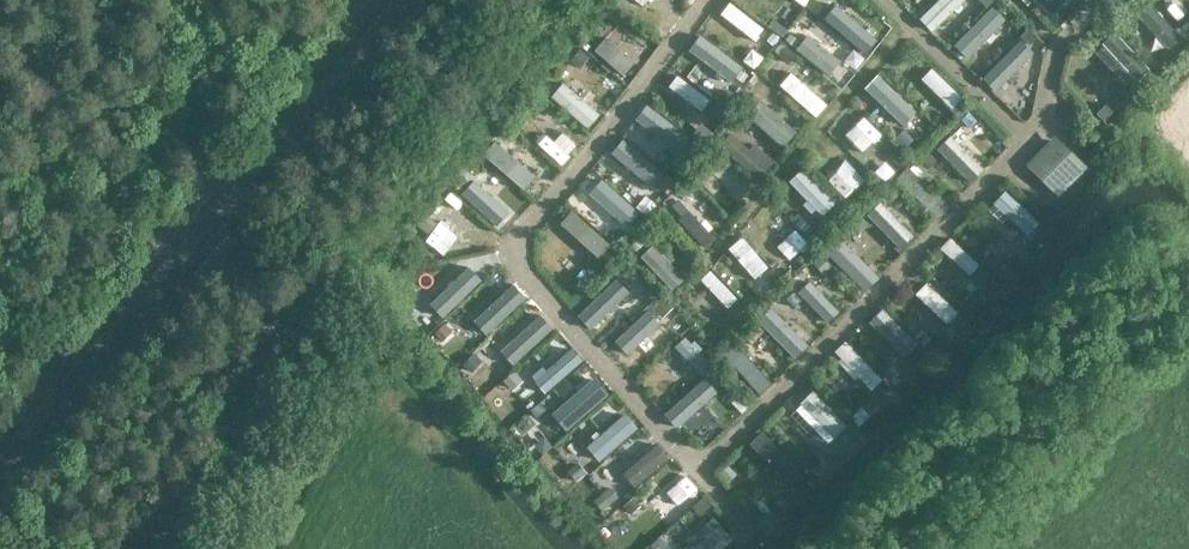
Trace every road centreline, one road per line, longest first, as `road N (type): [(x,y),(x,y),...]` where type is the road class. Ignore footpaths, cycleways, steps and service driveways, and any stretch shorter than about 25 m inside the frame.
road 1 (secondary): [(0,472),(409,0)]

